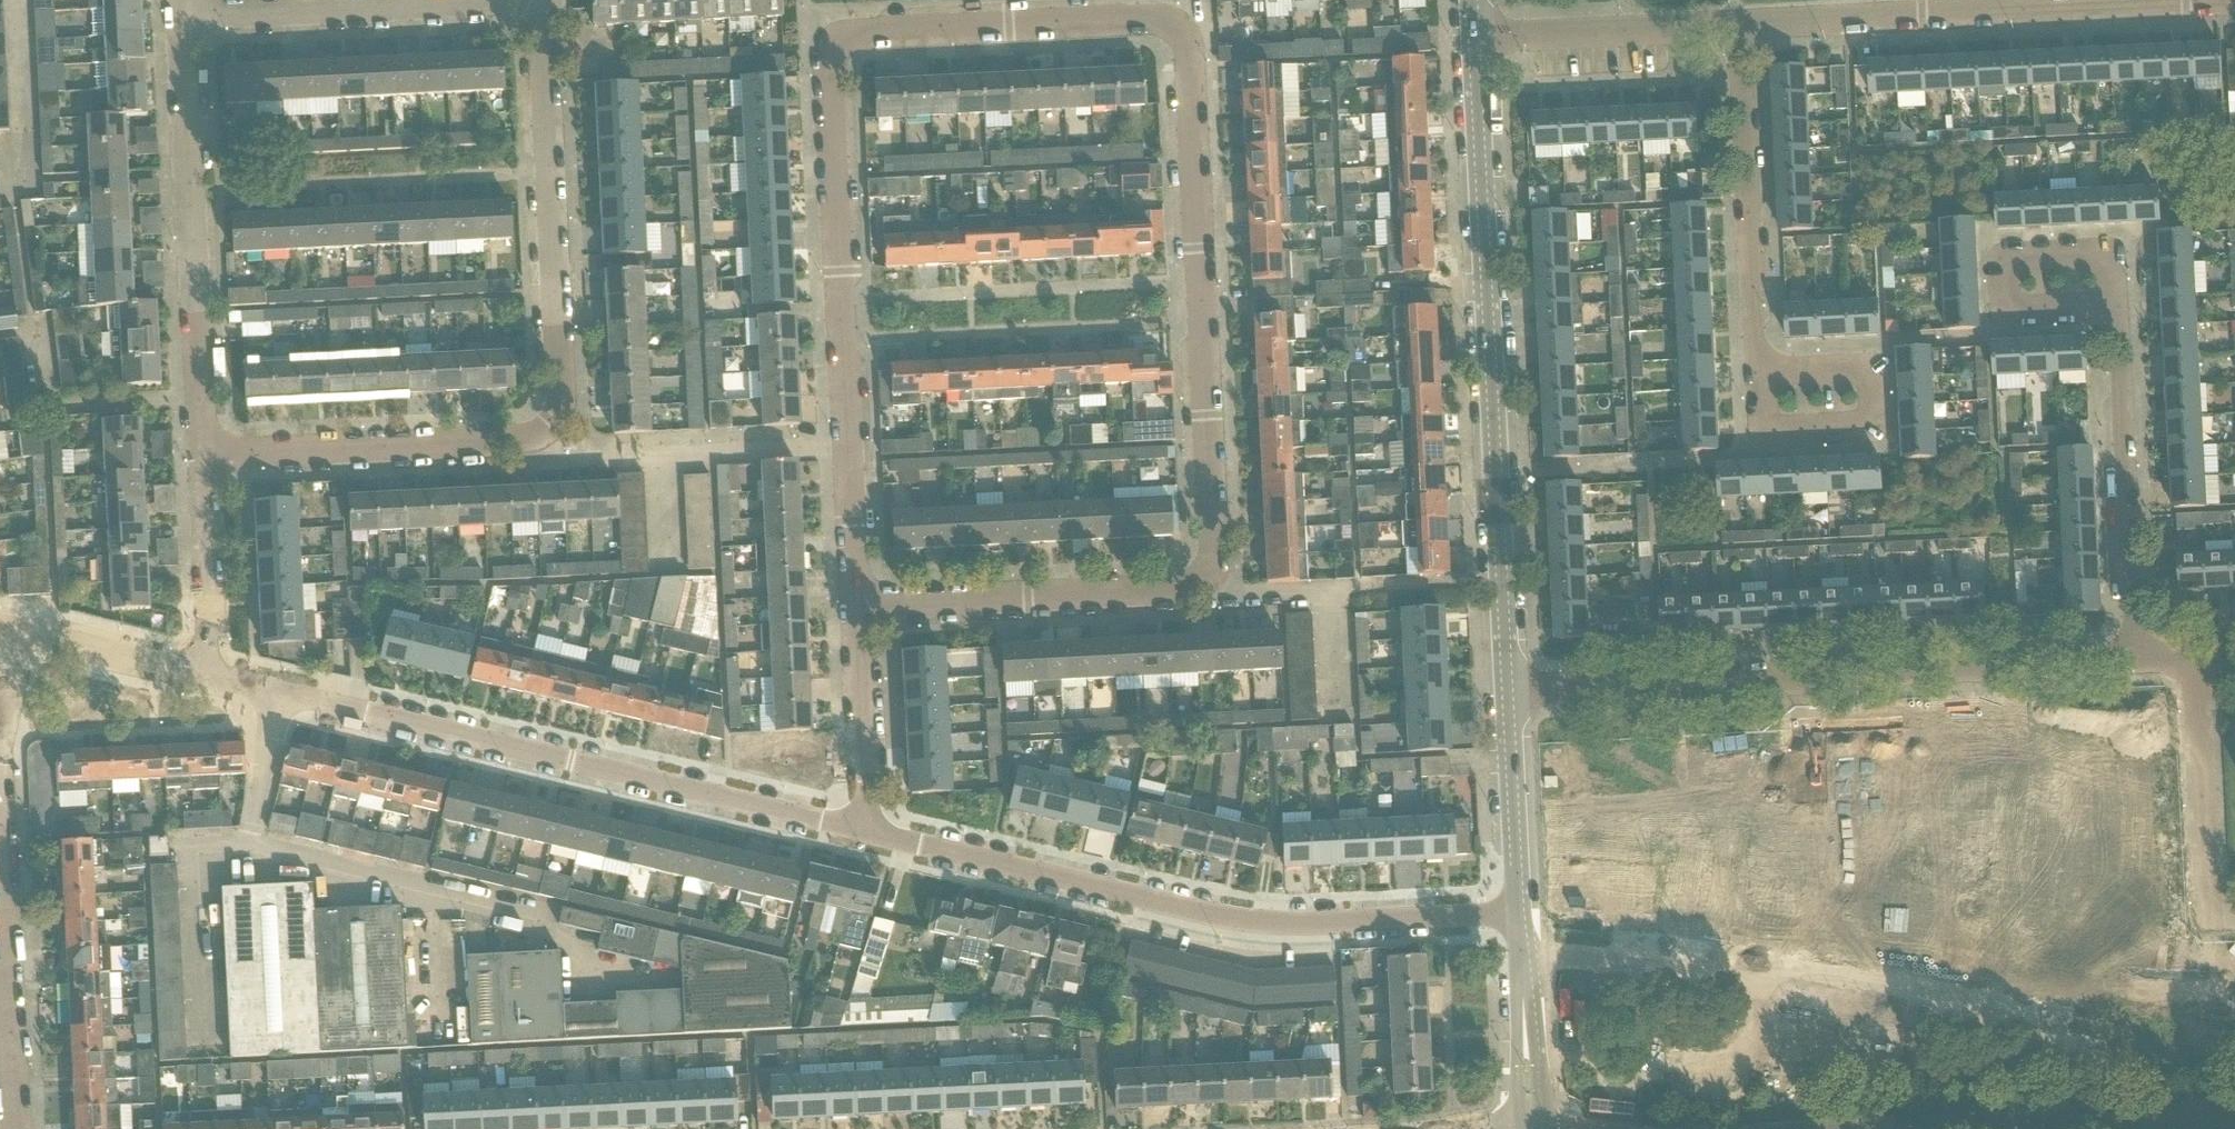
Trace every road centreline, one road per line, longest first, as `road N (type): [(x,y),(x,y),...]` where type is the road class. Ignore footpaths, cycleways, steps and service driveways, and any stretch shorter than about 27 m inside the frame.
road 1 (residential): [(861,609),(1189,594),(1206,581),(1211,559),(1185,53),(1177,28),(1150,17),(851,32)]
road 2 (residential): [(206,453),(549,432),(559,417),(541,23),(526,7)]
road 3 (residential): [(1517,919),(1237,926),(871,833)]
road 4 (tertiary): [(1507,693),(1475,39)]
road 5 (residential): [(871,833),(280,694)]
road 6 (residential): [(861,609),(829,57),(833,44),(851,32)]
road 7 (unclassified): [(2085,1041),(1519,948)]
road 8 (residential): [(1745,24),(2234,3)]
road 9 (unclassified): [(664,978),(587,974),(581,938),(248,851)]
road 10 (residential): [(206,453),(187,17)]
road 11 (residential): [(2134,660),(2118,305)]
road 12 (residential): [(1759,368),(1745,24)]
road 13 (residential): [(526,7),(187,17)]
road 14 (residential): [(1806,678),(2134,660)]
road 15 (residential): [(1507,693),(1806,678)]
road 16 (residential): [(1759,368),(1873,366),(1875,428),(1762,431)]
road 17 (unclassified): [(2234,923),(2213,912),(2208,898),(2196,659)]
road 18 (residential): [(1475,39),(1745,24)]
road 19 (unclassified): [(16,1128),(0,866)]
road 20 (unclassified): [(209,1052),(199,868),(213,850),(248,851)]
road 21 (tertiary): [(1517,919),(1507,693)]
road 22 (residential): [(871,833),(861,609)]
road 23 (residential): [(216,677),(206,453)]
road 24 (residential): [(2118,305),(2115,255),(2004,259),(2006,309)]
road 25 (residential): [(216,677),(21,632)]
road 26 (tertiary): [(1533,1128),(1519,948)]
road 27 (unclassified): [(248,851),(280,694)]
road 28 (unclassified): [(1811,806),(1806,678)]

